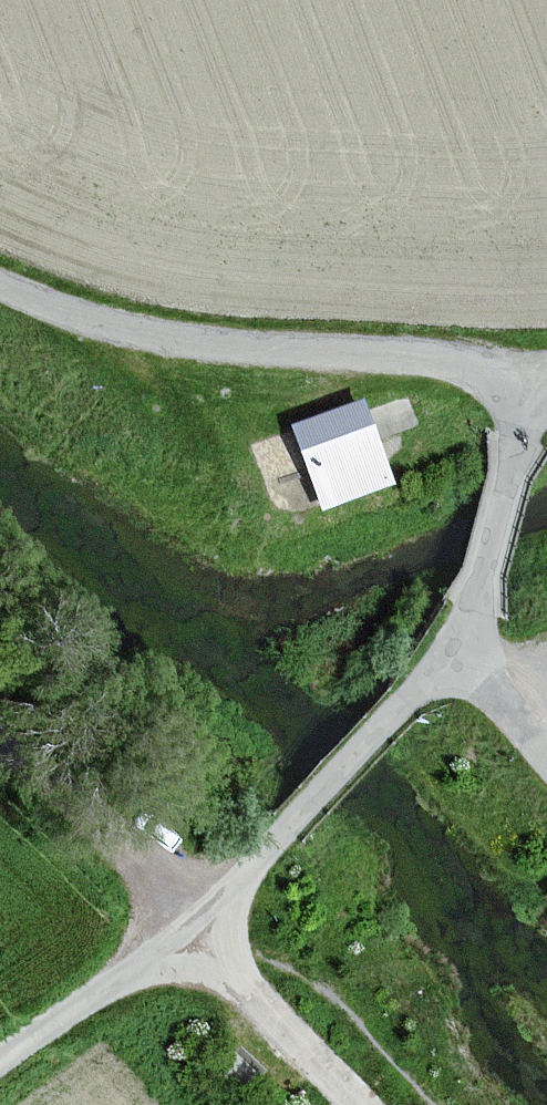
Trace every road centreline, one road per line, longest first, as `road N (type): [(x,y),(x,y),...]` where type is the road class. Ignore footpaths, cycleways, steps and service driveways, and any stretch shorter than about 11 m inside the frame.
road 1 (track): [(530,387),(463,360),(220,347),(103,319),(0,278)]
road 2 (unclassified): [(455,649),(196,930)]
road 3 (unclassified): [(546,381),(530,387),(479,604),(455,649)]
road 4 (track): [(0,744),(114,838),(196,930)]
road 5 (unclassified): [(196,930),(383,1104)]
road 6 (unclassified): [(196,930),(0,1065)]
road 7 (unclassified): [(455,649),(546,758)]

